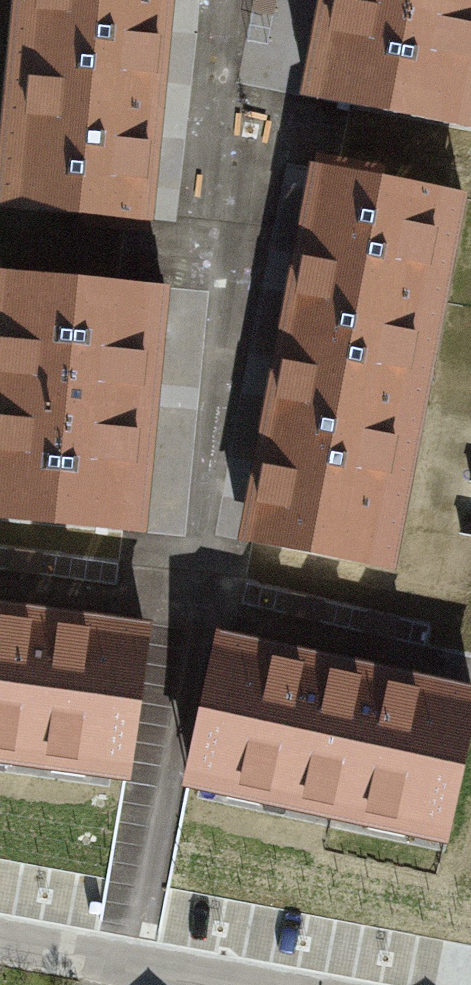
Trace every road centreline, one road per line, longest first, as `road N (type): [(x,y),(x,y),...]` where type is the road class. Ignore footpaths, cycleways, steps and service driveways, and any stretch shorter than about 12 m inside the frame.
road 1 (residential): [(245,984),(0,940)]

